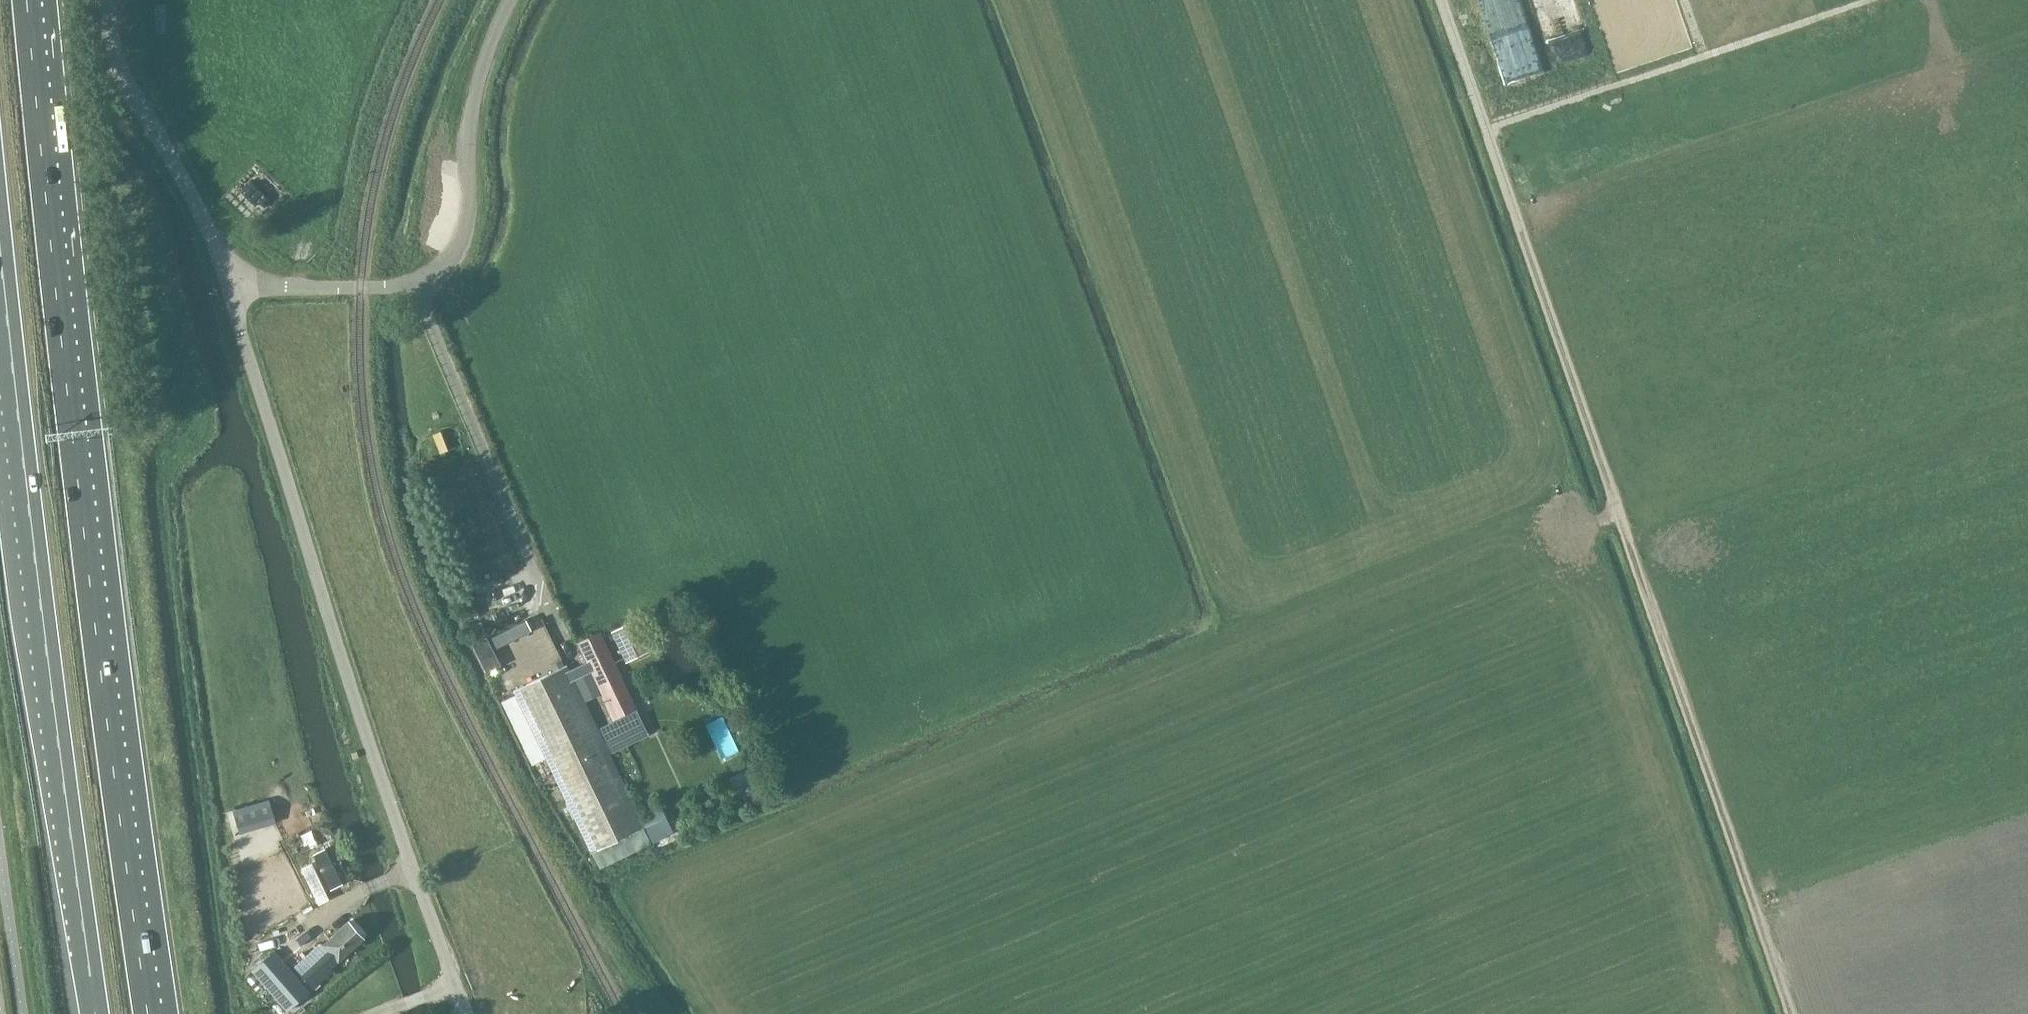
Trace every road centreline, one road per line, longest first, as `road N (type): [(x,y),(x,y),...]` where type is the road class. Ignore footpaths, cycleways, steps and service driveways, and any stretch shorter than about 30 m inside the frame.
road 1 (motorway): [(150,1013),(98,639),(27,0)]
road 2 (unclassified): [(465,1013),(323,599),(228,286)]
road 3 (motorway): [(0,311),(95,1013)]
road 4 (unclassified): [(228,286),(196,202),(118,69),(107,0)]
road 5 (unclassified): [(417,282),(447,262),(465,228),(481,75),(513,0)]
road 6 (unclassified): [(417,282),(531,560)]
road 7 (unclassified): [(228,286),(417,282)]

